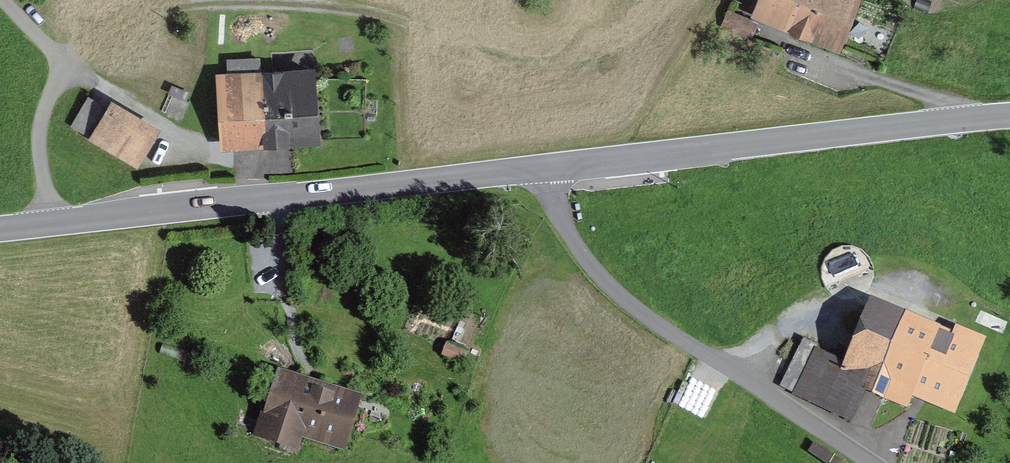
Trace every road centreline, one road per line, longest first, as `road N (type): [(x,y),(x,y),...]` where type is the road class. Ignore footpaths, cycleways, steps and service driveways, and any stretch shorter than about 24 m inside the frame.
road 1 (tertiary): [(0,228),(539,165)]
road 2 (track): [(62,57),(129,18),(235,0),(367,9),(533,59)]
road 3 (tertiary): [(539,165),(1009,110)]
road 4 (residential): [(539,165),(583,257),(634,308),(735,365),(872,462)]

